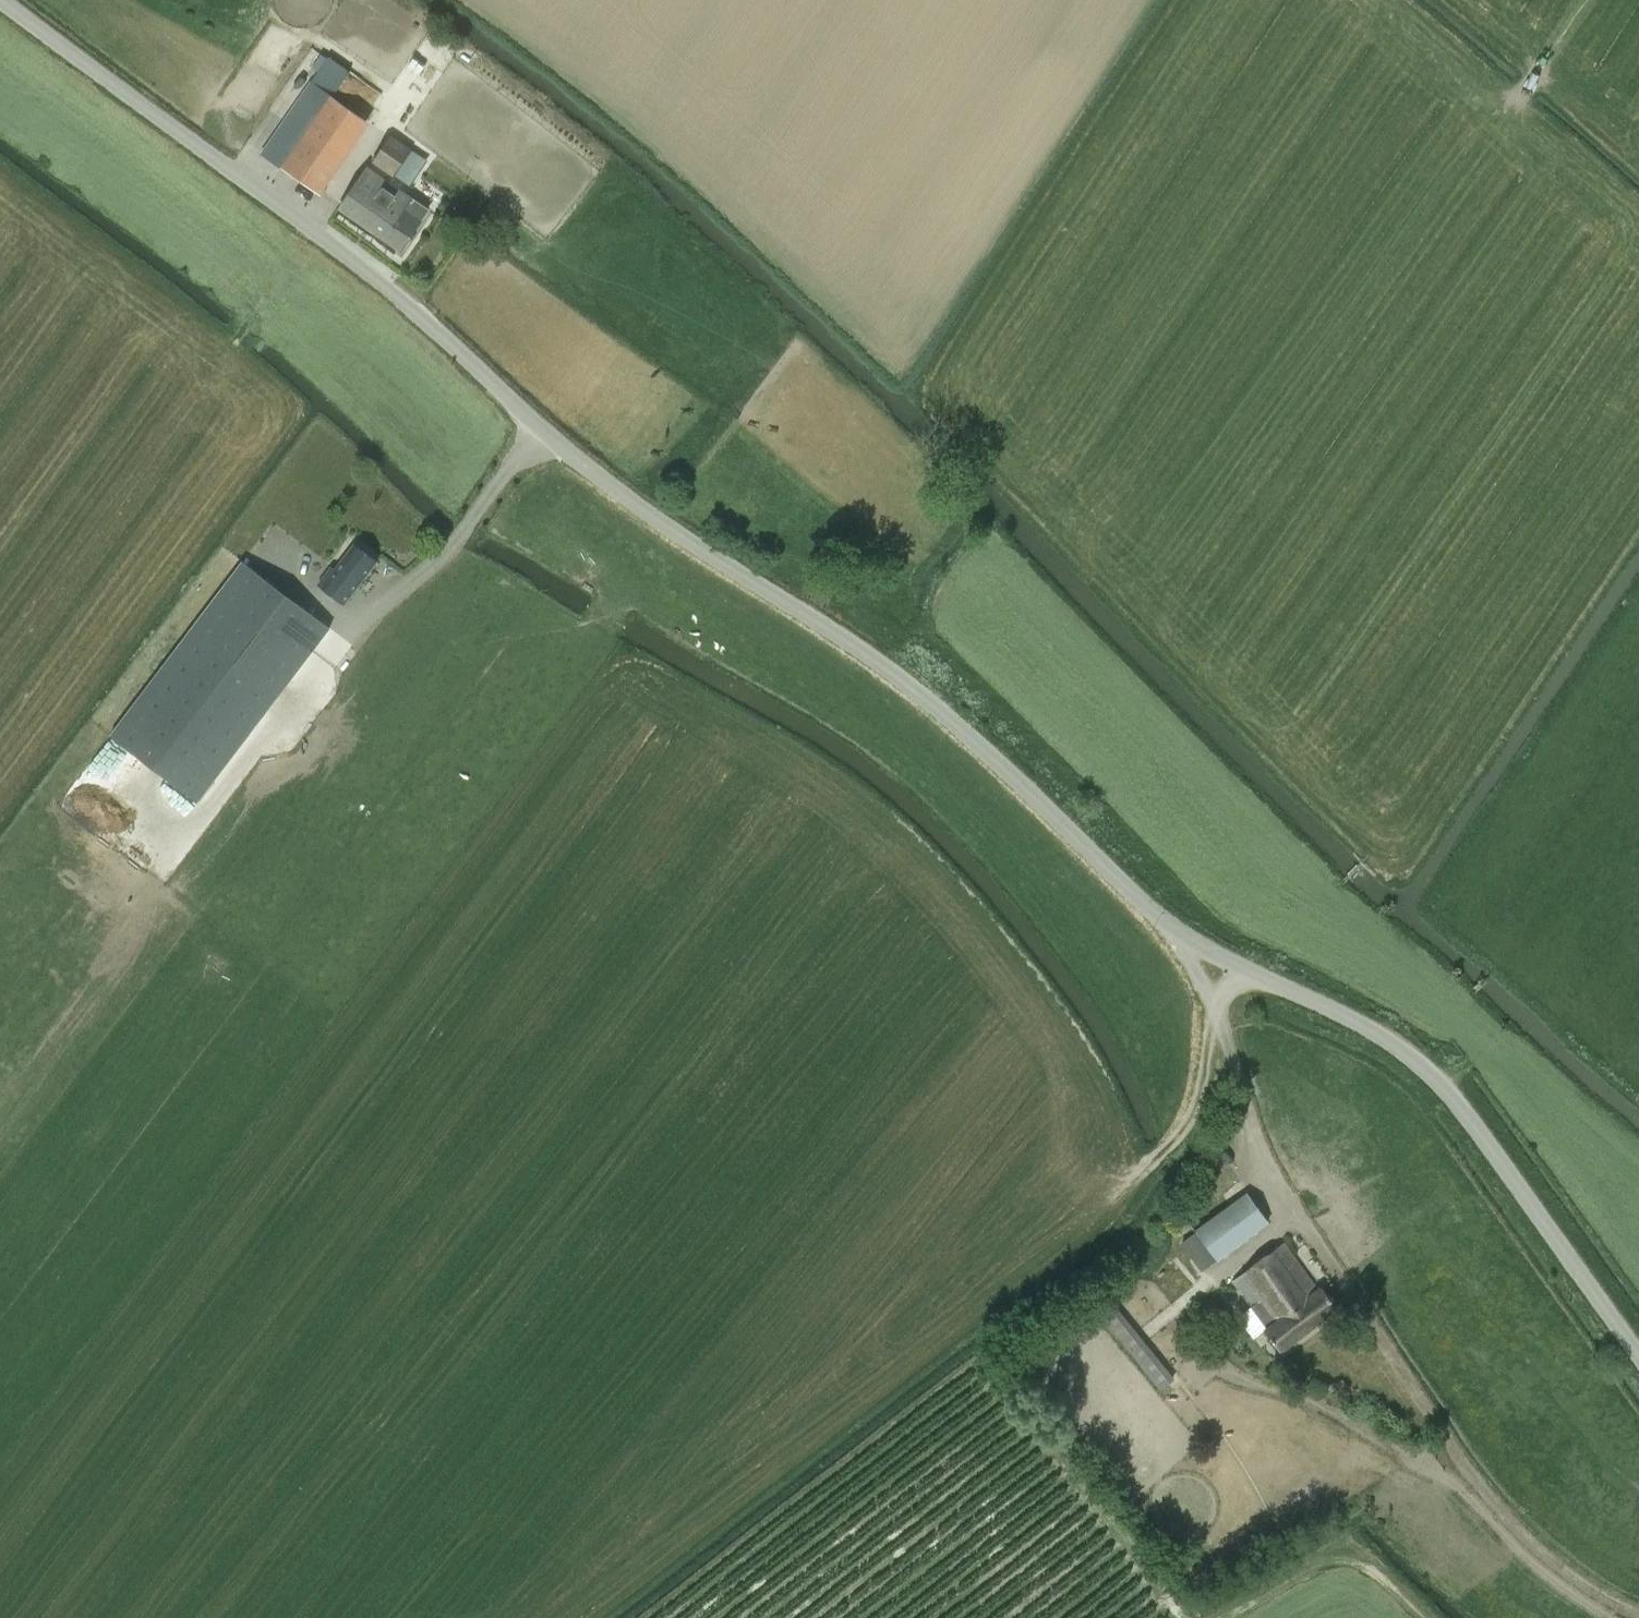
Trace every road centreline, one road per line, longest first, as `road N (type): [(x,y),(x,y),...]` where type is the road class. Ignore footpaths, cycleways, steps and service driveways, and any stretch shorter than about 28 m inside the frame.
road 1 (unclassified): [(1638,1356),(1495,1151),(1421,1063),(1390,1040),(1169,930),(946,716),(572,461),(326,237),(6,0)]

